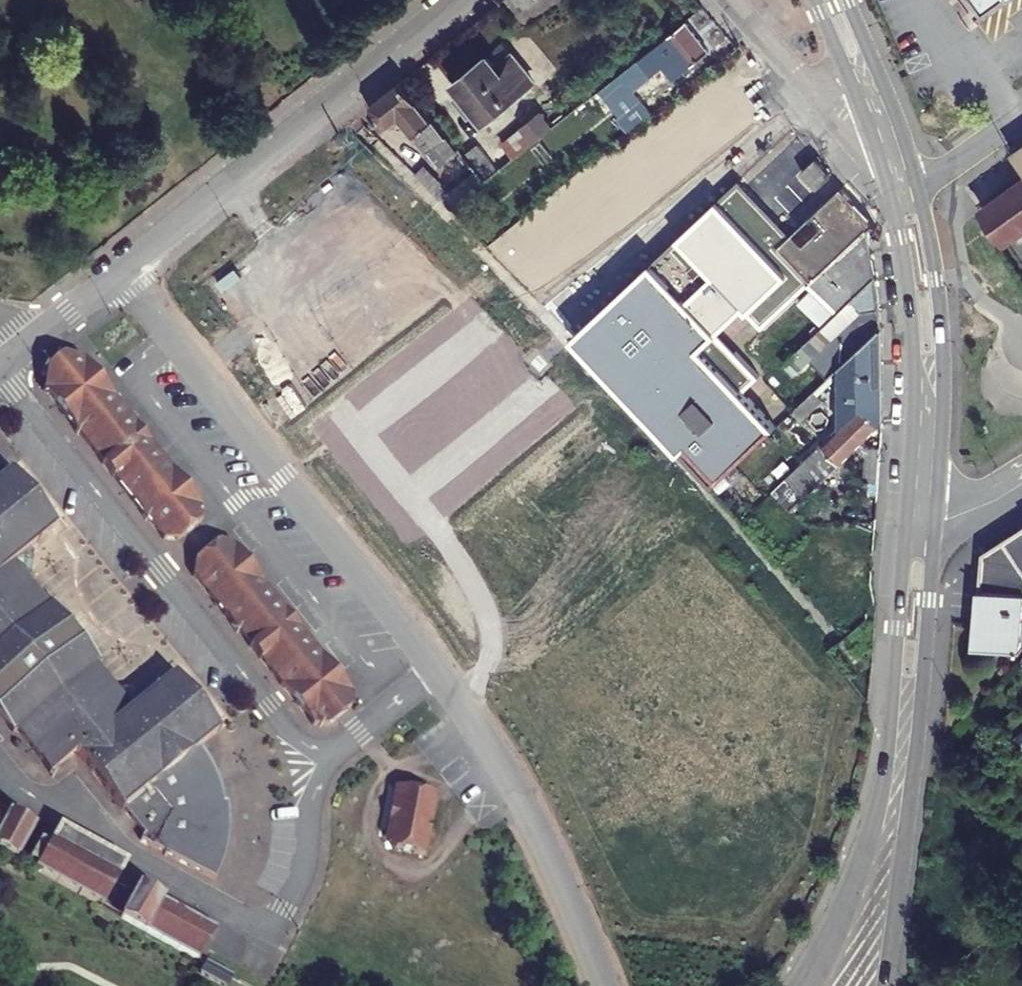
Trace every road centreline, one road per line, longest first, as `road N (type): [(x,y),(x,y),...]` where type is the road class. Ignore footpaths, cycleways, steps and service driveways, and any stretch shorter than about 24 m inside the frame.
road 1 (residential): [(0,371),(289,731),(340,747)]
road 2 (residential): [(119,270),(436,672)]
road 3 (residential): [(0,762),(32,795),(261,921),(288,904),(315,788),(340,747)]
road 4 (tertiary): [(906,513),(883,770),(845,901),(803,985)]
road 5 (tertiary): [(884,985),(936,516)]
road 6 (residential): [(459,0),(119,270)]
road 7 (residential): [(436,672),(520,799),(603,985)]
road 8 (tertiary): [(936,516),(942,353),(916,181)]
road 9 (tertiary): [(889,189),(912,332),(906,513)]
road 10 (tertiary): [(815,0),(889,189)]
road 11 (tertiary): [(916,181),(848,0)]
road 12 (residential): [(119,270),(0,365)]
road 13 (residential): [(1021,114),(916,181)]
road 14 (residential): [(340,747),(436,672)]

